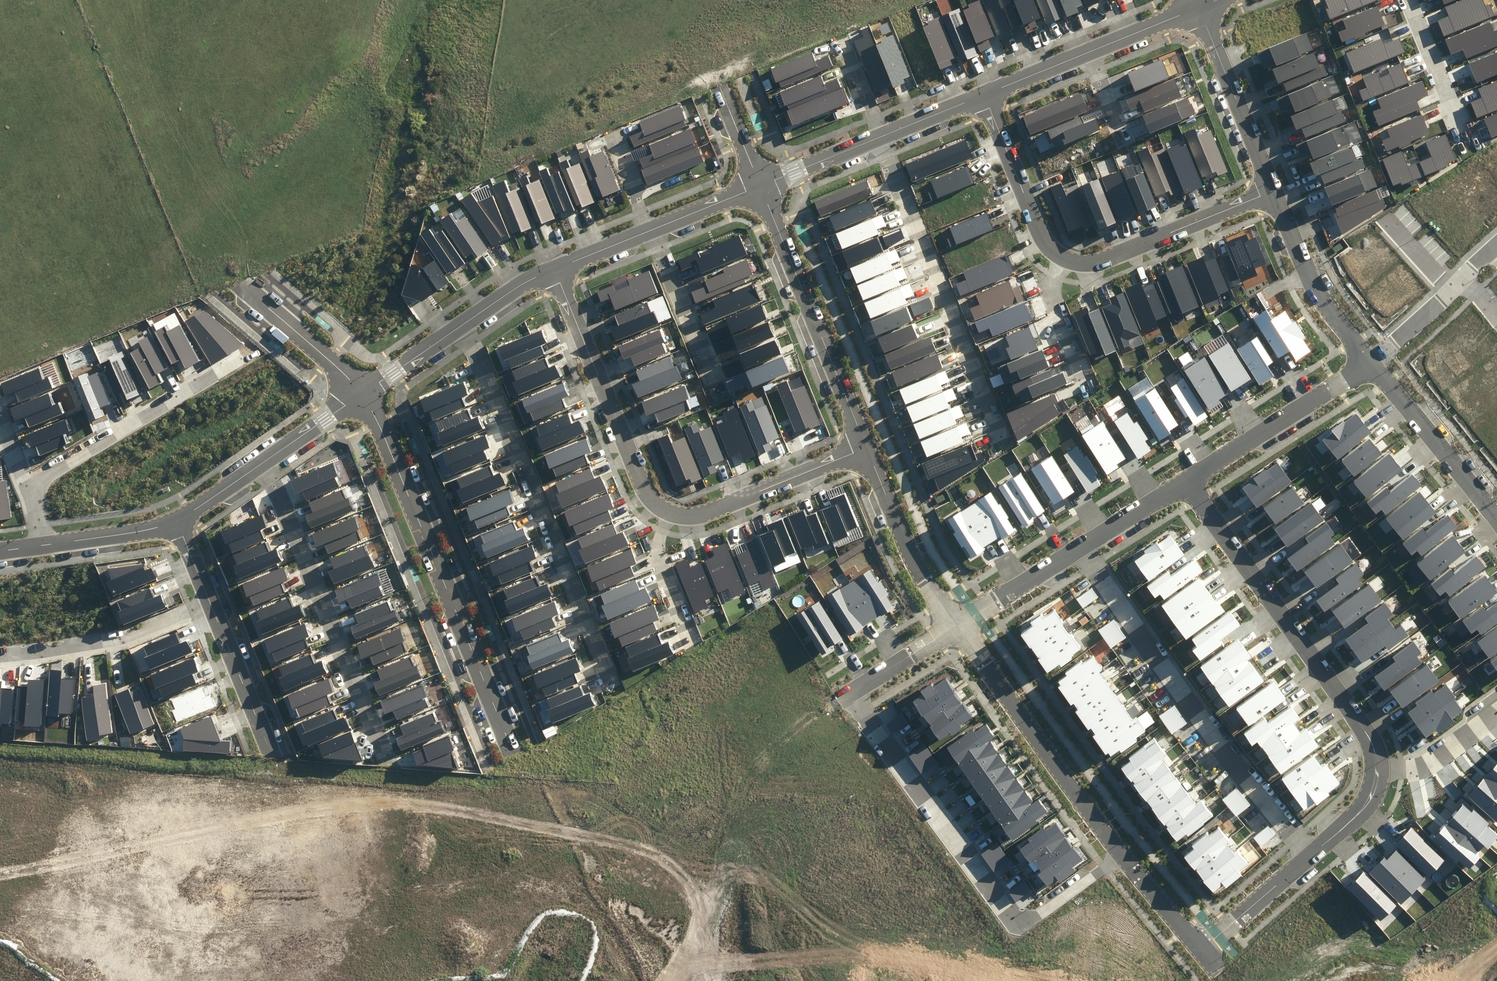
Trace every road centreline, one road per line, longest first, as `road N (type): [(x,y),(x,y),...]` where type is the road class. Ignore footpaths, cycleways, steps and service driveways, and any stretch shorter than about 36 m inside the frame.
road 1 (residential): [(852,692),(1018,926),(1120,851)]
road 2 (tertiary): [(512,752),(364,391)]
road 3 (residential): [(461,324),(604,687)]
road 4 (residential): [(1081,547),(1226,752),(1313,854)]
road 5 (residential): [(1186,481),(1365,731),(1375,767)]
road 6 (unknown): [(836,699),(560,873)]
road 7 (residential): [(881,136),(1001,432)]
road 8 (residential): [(263,463),(379,760)]
road 9 (tertiary): [(866,448),(761,186)]
road 10 (tertiary): [(1120,851),(956,626)]
road 11 (residential): [(554,269),(644,487),(668,512)]
road 12 (tertiary): [(512,752),(605,980)]
road 13 (residential): [(1065,258),(1113,257),(1274,191)]
road 14 (residential): [(220,374),(49,472),(33,489)]
road 15 (residential): [(1370,365),(1186,481)]
road 16 (residential): [(210,609),(78,647),(0,659)]
road 17 (residential): [(668,512),(707,512),(866,448)]
road 18 (residential): [(1370,365),(1496,527)]
road 19 (tertiary): [(956,626),(910,554),(866,448)]
road 20 (residential): [(1274,191),(1307,270),(1370,365)]
road 21 (residential): [(1199,7),(1274,191)]
road 22 (residential): [(983,96),(1040,236),(1065,258)]
road 23 (residential): [(651,230),(719,389)]
road 24 (tertiary): [(244,286),(364,391)]
road 25 (residential): [(1313,854),(1200,950)]
road 26 (residential): [(1081,547),(956,626)]
road 27 (residential): [(266,741),(210,609)]
road 28 (residential): [(1065,258),(1045,292),(1083,386)]
road 29 (residential): [(1375,767),(1427,762),(1496,709)]
road 30 (residential): [(43,545),(178,521)]
road 31 (residential): [(668,512),(657,562),(688,641)]
road 32 (residential): [(1412,0),(1460,121)]
road 33 (residential): [(761,186),(881,136)]
road 34 (tertiary): [(1200,950),(1120,851)]
road 35 (residential): [(263,463),(364,391)]
road 36 (residential): [(1186,481),(1081,547)]
road 37 (residential): [(956,626),(852,692)]

